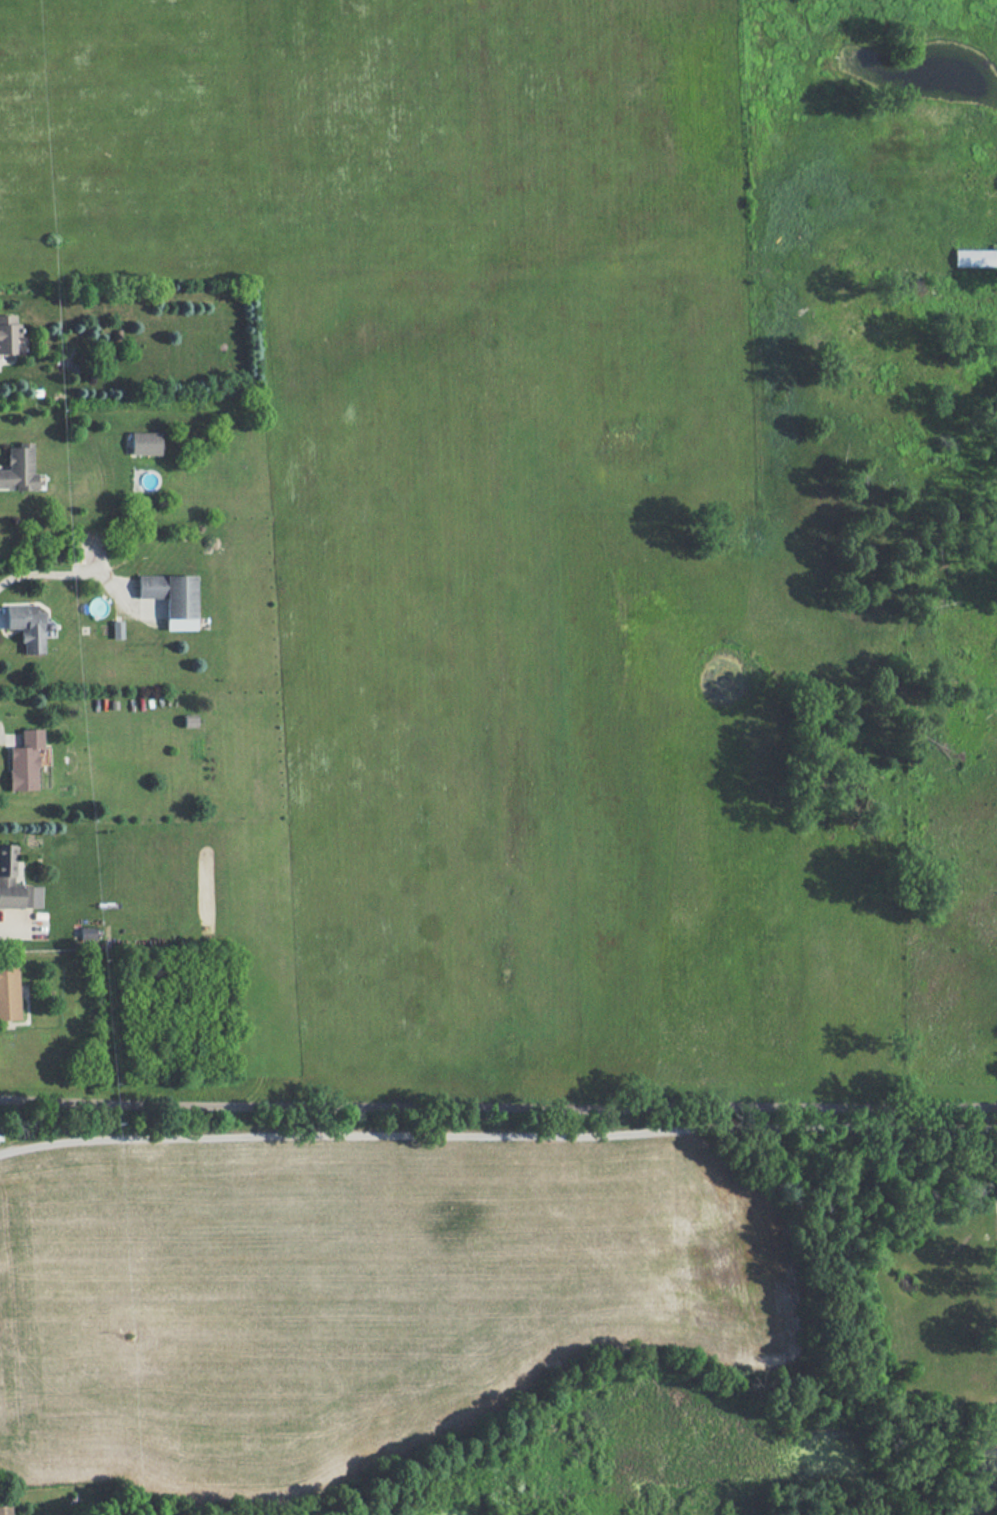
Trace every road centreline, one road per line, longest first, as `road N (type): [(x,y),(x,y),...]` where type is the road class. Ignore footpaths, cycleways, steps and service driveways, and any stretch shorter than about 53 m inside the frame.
road 1 (residential): [(0,1102),(996,1109)]

